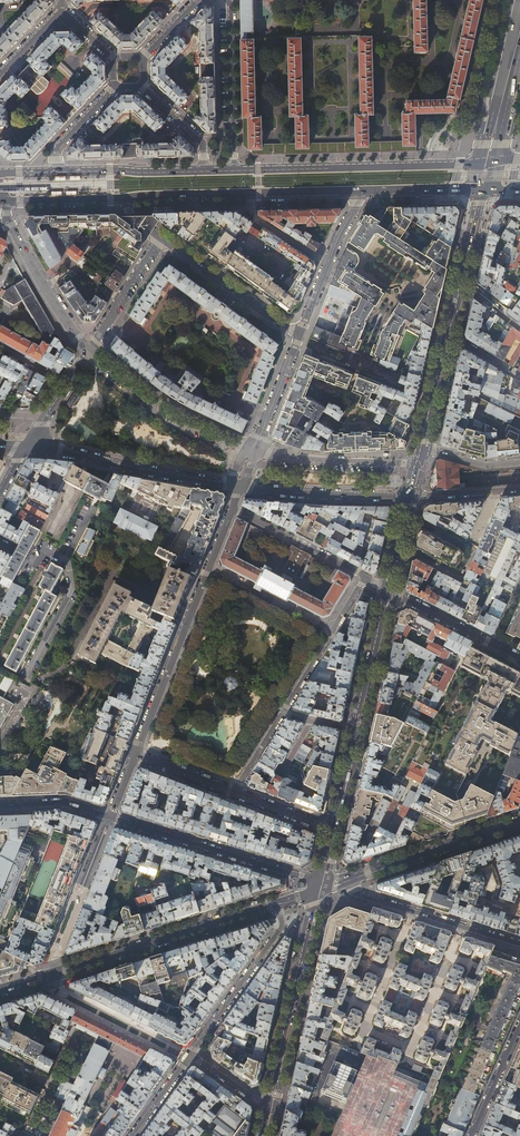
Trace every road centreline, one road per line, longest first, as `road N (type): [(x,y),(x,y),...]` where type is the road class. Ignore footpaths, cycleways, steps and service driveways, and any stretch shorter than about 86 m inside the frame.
road 1 (secondary): [(0,990),(277,903)]
road 2 (residential): [(135,756),(232,508)]
road 3 (primary): [(420,448),(479,189)]
road 4 (primary): [(487,161),(235,170)]
road 5 (primary): [(128,199),(358,191)]
road 6 (residential): [(316,891),(302,875),(111,818)]
road 7 (primary): [(264,1105),(316,891)]
road 8 (residential): [(24,449),(238,486)]
road 9 (residential): [(252,451),(147,398),(88,351)]
road 10 (residential): [(350,878),(357,893),(519,945)]
road 11 (residential): [(277,903),(283,925),(190,1057)]
road 12 (residential): [(396,546),(459,578),(473,549),(403,514)]
road 13 (secondary): [(519,821),(350,878)]
road 14 (residential): [(235,170),(228,0)]
road 15 (residential): [(238,486),(407,497)]
road 16 (residential): [(162,239),(298,338)]
road 17 (residential): [(415,464),(252,451)]
road 18 (residential): [(365,577),(282,713)]
road 19 (residential): [(298,338),(358,191)]
road 20 (residential): [(88,351),(8,220)]
road 21 (primary): [(205,170),(55,171)]
road 22 (residential): [(365,577),(232,508)]
road 23 (primary): [(353,729),(386,588)]
road 24 (residential): [(498,0),(474,100),(495,128)]
road 25 (residential): [(88,351),(162,239)]
road 26 (primary): [(0,200),(128,199)]
road 27 (residential): [(470,1135),(519,1022)]
road 28 (residential): [(252,451),(298,338)]
road 29 (primary): [(358,191),(479,189)]

